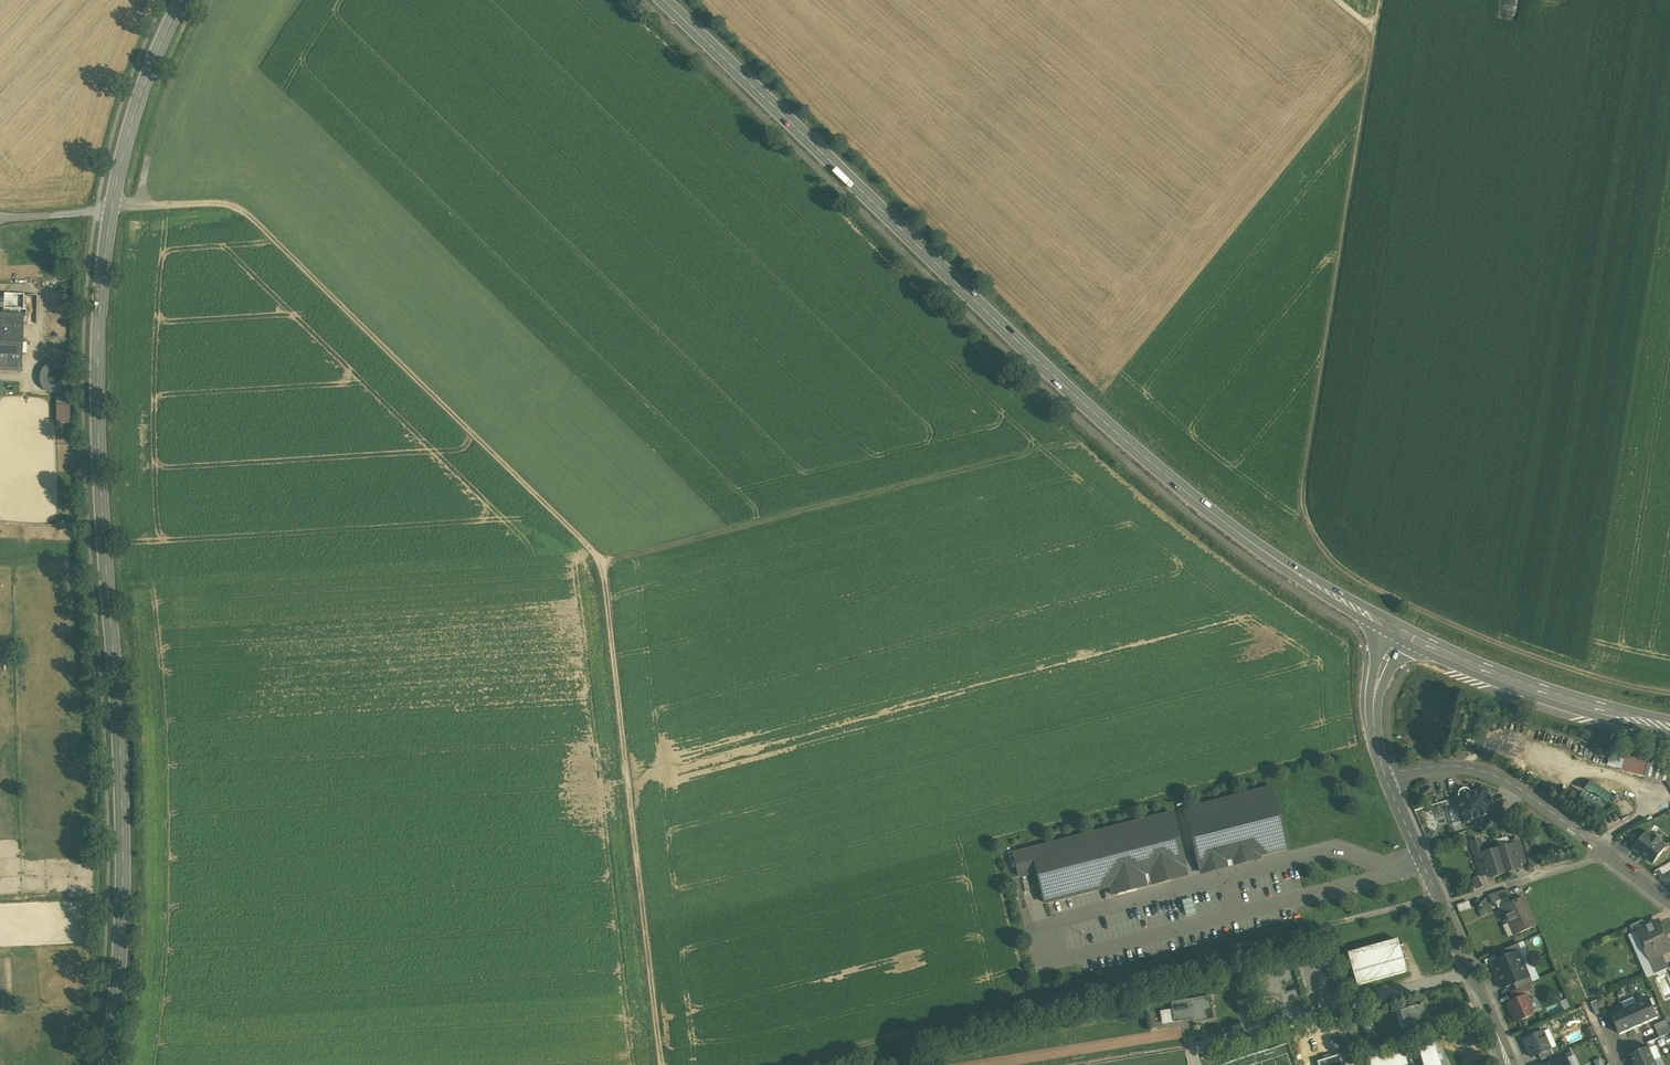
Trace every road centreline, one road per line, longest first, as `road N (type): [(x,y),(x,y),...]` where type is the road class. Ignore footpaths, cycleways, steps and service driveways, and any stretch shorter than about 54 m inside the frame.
road 1 (track): [(660,1064),(611,568),(246,213),(169,203),(110,207)]
road 2 (secondary): [(661,0),(1132,449),(1272,558),(1396,632)]
road 3 (track): [(1391,0),(1313,518),(1329,549),(1370,587),(1545,657),(1669,690)]
road 4 (secondary): [(110,207),(107,420),(133,843),(118,1064)]
road 5 (track): [(611,568),(1077,451)]
road 6 (track): [(1438,896),(1051,995)]
road 7 (residential): [(1385,776),(1442,766),(1488,774),(1669,902)]
road 8 (tertiary): [(1510,1064),(1385,776)]
road 9 (secondary): [(1396,632),(1502,680),(1669,728)]
road 10 (secondary): [(179,0),(136,102),(110,207)]
road 11 (track): [(977,1015),(778,1064)]
road 12 (tertiary): [(1385,776),(1372,712),(1396,632)]

